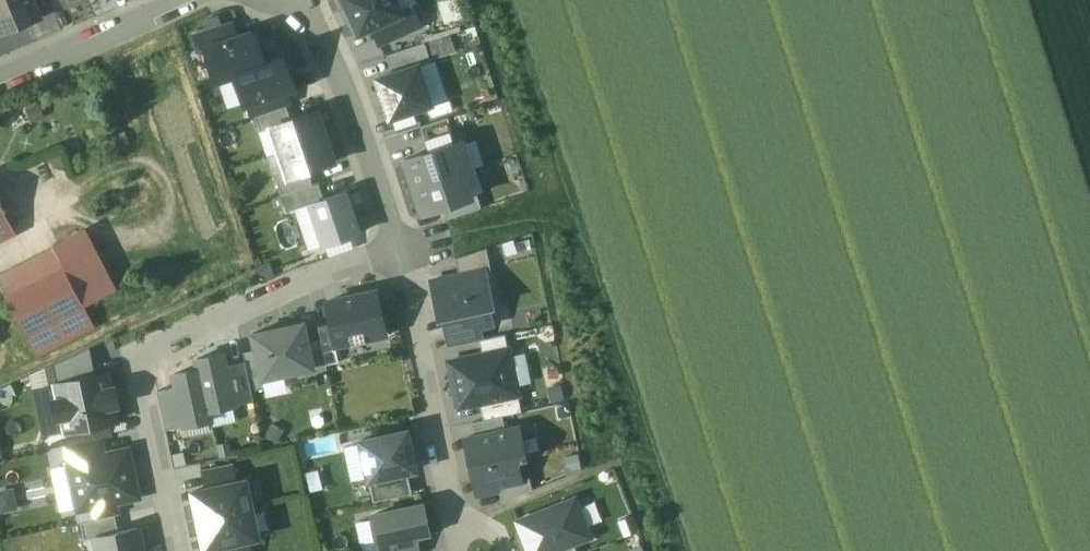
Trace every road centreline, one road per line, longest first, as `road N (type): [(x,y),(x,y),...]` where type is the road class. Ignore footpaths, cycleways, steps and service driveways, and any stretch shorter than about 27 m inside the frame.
road 1 (residential): [(177,550),(143,394),(152,356),(166,343),(401,252)]
road 2 (residential): [(451,531),(401,252)]
road 3 (residential): [(401,252),(301,0)]
road 4 (residential): [(195,0),(0,81)]

